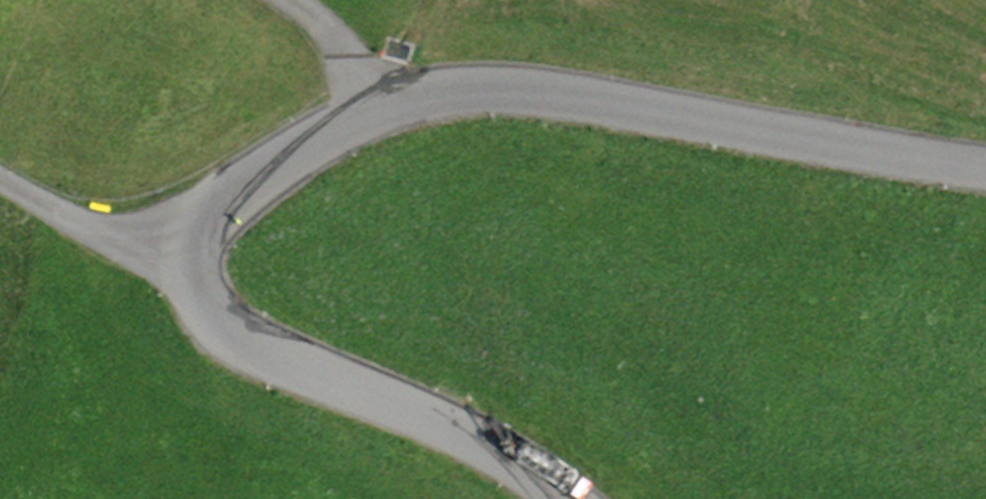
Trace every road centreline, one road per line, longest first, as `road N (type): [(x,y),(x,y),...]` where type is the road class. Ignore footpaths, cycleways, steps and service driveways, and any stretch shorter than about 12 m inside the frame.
road 1 (unclassified): [(985,160),(773,147),(499,91),(376,108),(238,168),(197,214),(186,256)]
road 2 (unclassified): [(186,256),(212,313),(268,347),(532,455),(587,498)]
road 3 (unclassified): [(186,256),(92,233),(0,177)]

